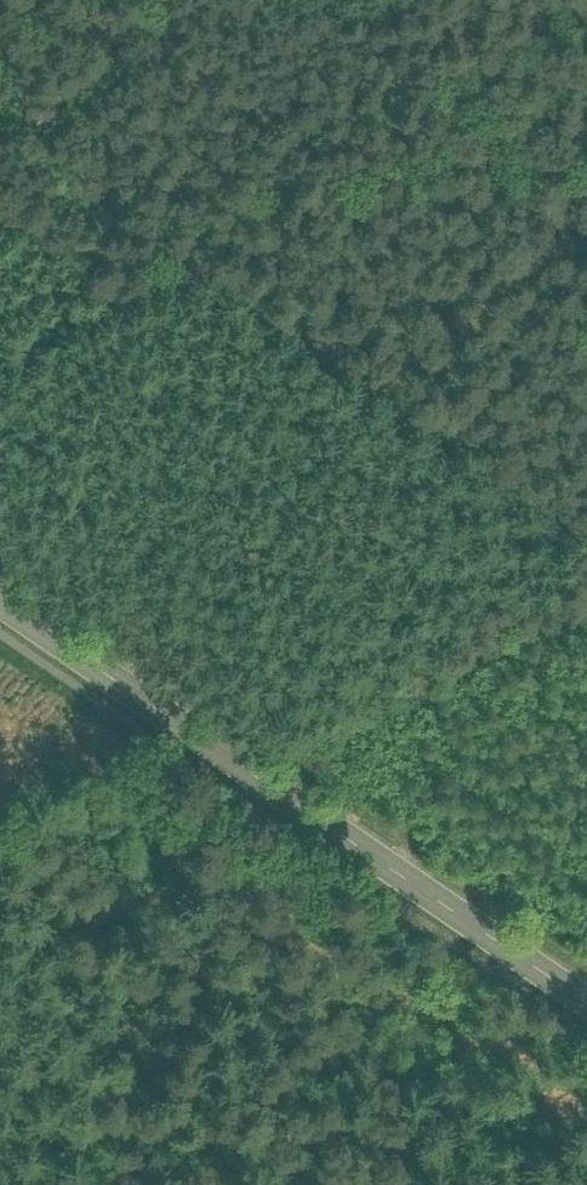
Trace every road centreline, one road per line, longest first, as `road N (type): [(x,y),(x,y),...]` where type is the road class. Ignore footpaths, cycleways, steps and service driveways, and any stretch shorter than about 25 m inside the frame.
road 1 (tertiary): [(586,1001),(0,599)]

